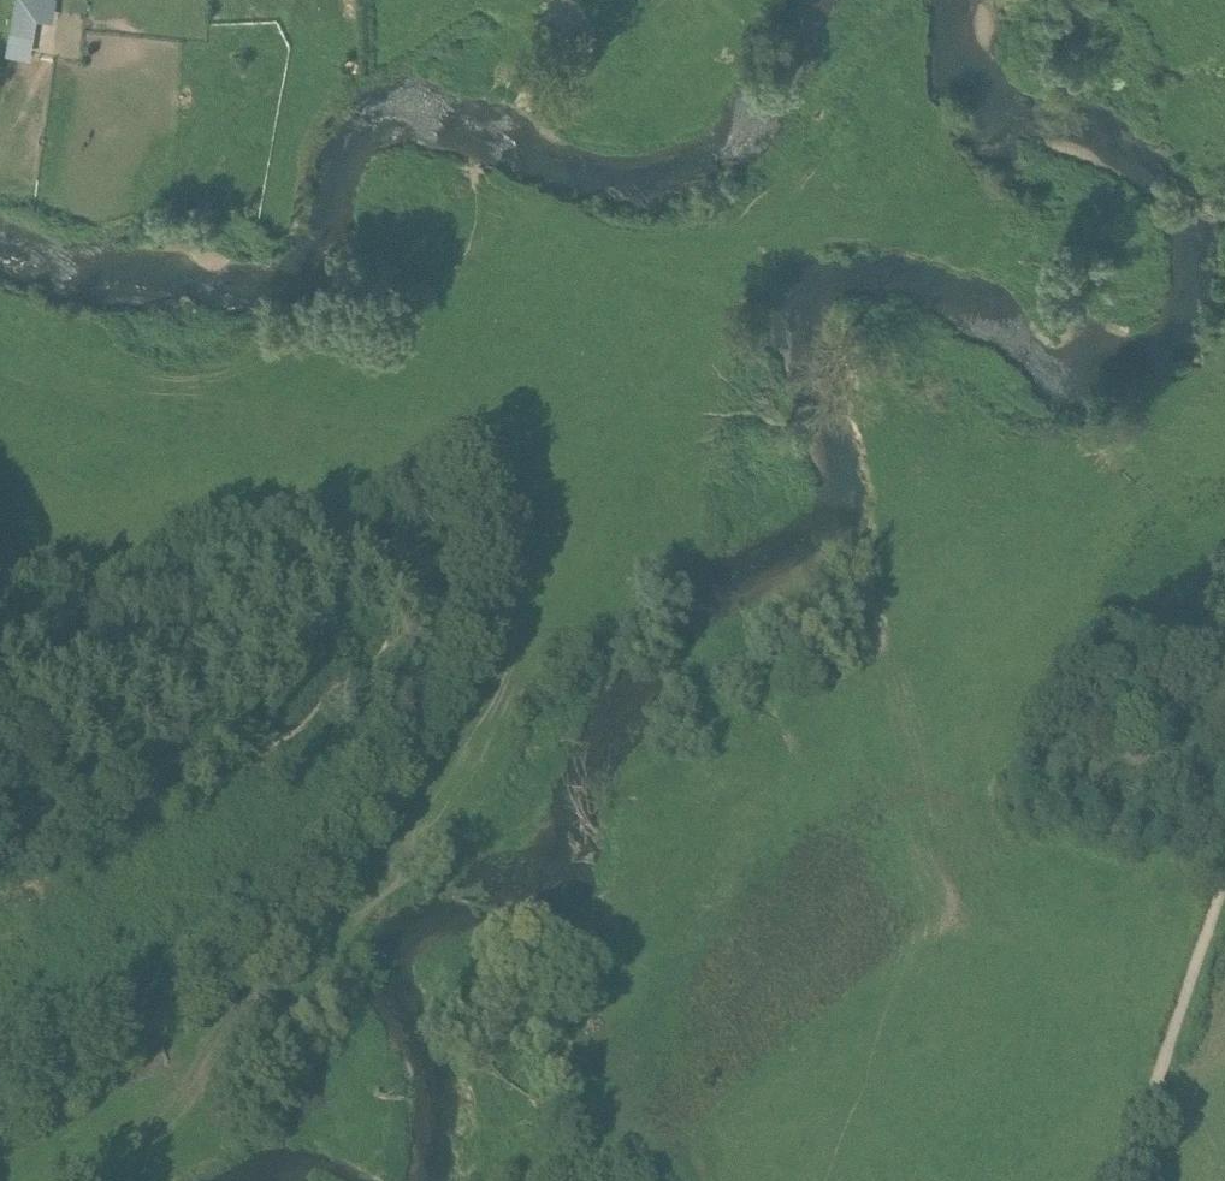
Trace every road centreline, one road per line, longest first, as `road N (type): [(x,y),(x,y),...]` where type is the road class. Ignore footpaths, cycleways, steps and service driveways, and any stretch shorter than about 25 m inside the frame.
road 1 (track): [(0,558),(252,548),(375,611),(404,640),(407,683),(333,823),(247,929),(134,1031),(0,1135)]
road 2 (track): [(1125,1180),(1224,903)]

